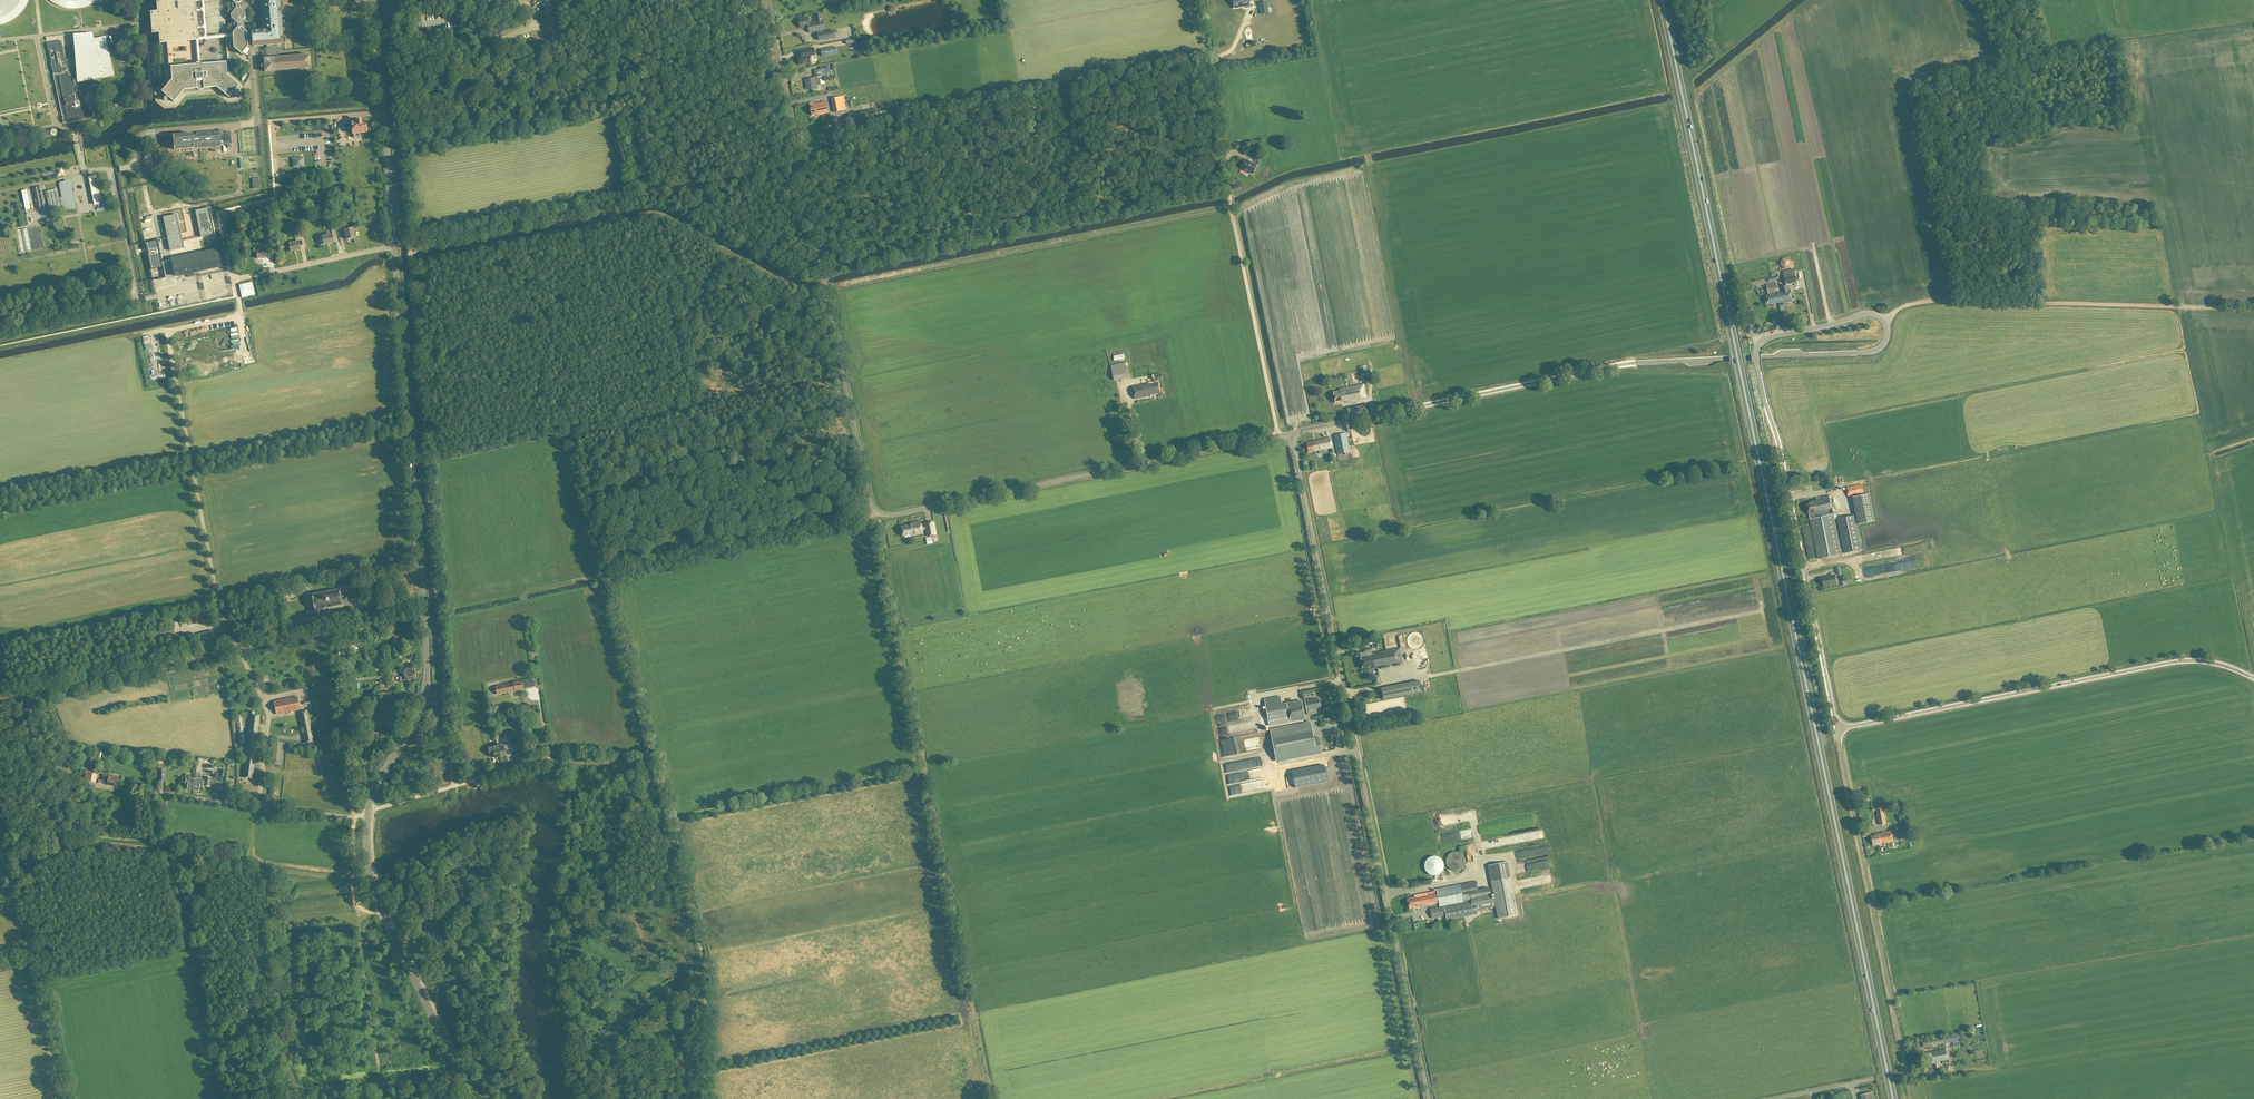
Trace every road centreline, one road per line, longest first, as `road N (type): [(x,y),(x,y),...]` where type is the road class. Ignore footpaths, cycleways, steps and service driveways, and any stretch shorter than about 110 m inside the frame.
road 1 (trunk): [(1893,1098),(1662,0)]
road 2 (unclassified): [(1428,1098),(1292,434)]
road 3 (unclassified): [(1889,325),(1878,350),(1606,367),(1292,434)]
road 4 (tertiary): [(368,811),(419,712),(427,672),(394,246)]
road 5 (unclassified): [(1889,325),(1871,312),(1772,336),(1756,351),(1833,715),(1842,724)]
road 6 (track): [(355,816),(331,631),(0,698)]
road 7 (unclassified): [(875,510),(764,0)]
road 8 (unclassified): [(1991,1068),(1925,1077),(1903,1071),(1842,724)]
road 9 (track): [(824,288),(796,289),(649,215),(411,262)]
road 10 (unclassified): [(235,281),(237,317),(168,335),(220,613),(239,650)]
road 11 (unclassified): [(875,510),(893,516),(1292,434)]
road 12 (unclassified): [(1842,724),(2172,663),(2212,663),(2253,679)]
road 13 (track): [(68,1098),(18,852),(84,842),(161,848)]
road 14 (track): [(1886,321),(1902,308),(1945,301),(2253,308)]
road 15 (track): [(654,762),(703,960),(703,1098)]
road 16 (tertiary): [(488,1098),(456,1062),(381,912),(368,862),(368,811)]
road 17 (unclassified): [(384,112),(274,122),(278,199),(223,218),(235,281)]
road 18 (track): [(880,514),(605,574)]
road 19 (track): [(669,190),(410,243)]
road 20 (track): [(1278,436),(1232,208)]
road 21 (unclassified): [(368,811),(348,817),(159,794)]
road 22 (track): [(1232,208),(1195,0)]
road 23 (track): [(453,787),(548,762),(654,762)]
road 24 (track): [(605,574),(654,762)]
road 25 (track): [(624,78),(510,94),(446,65)]
road 26 (track): [(1348,168),(1384,348)]
road 27 (unclassified): [(235,281),(394,246)]
road 28 (tertiary): [(394,246),(384,112)]
road 29 (track): [(798,165),(669,190)]

